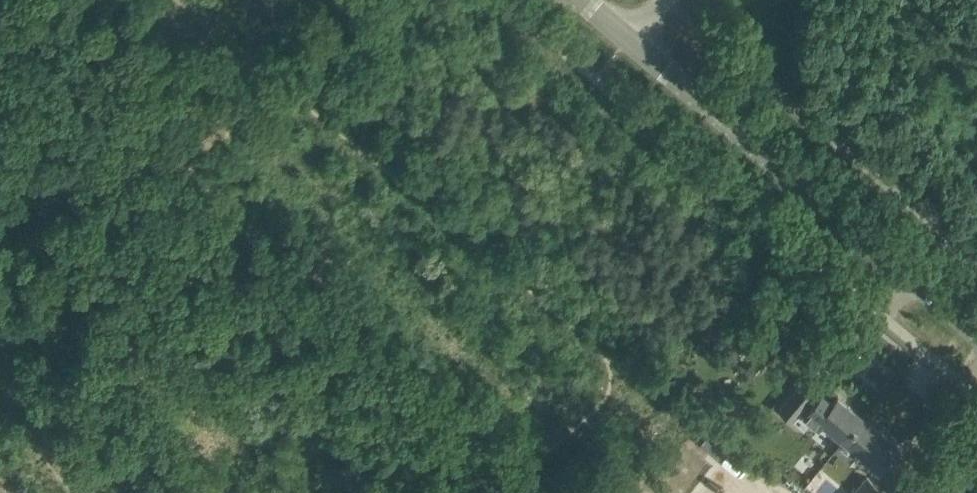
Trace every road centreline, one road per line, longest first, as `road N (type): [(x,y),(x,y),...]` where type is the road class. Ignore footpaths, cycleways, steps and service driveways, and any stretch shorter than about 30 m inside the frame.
road 1 (tertiary): [(976,332),(627,40)]

